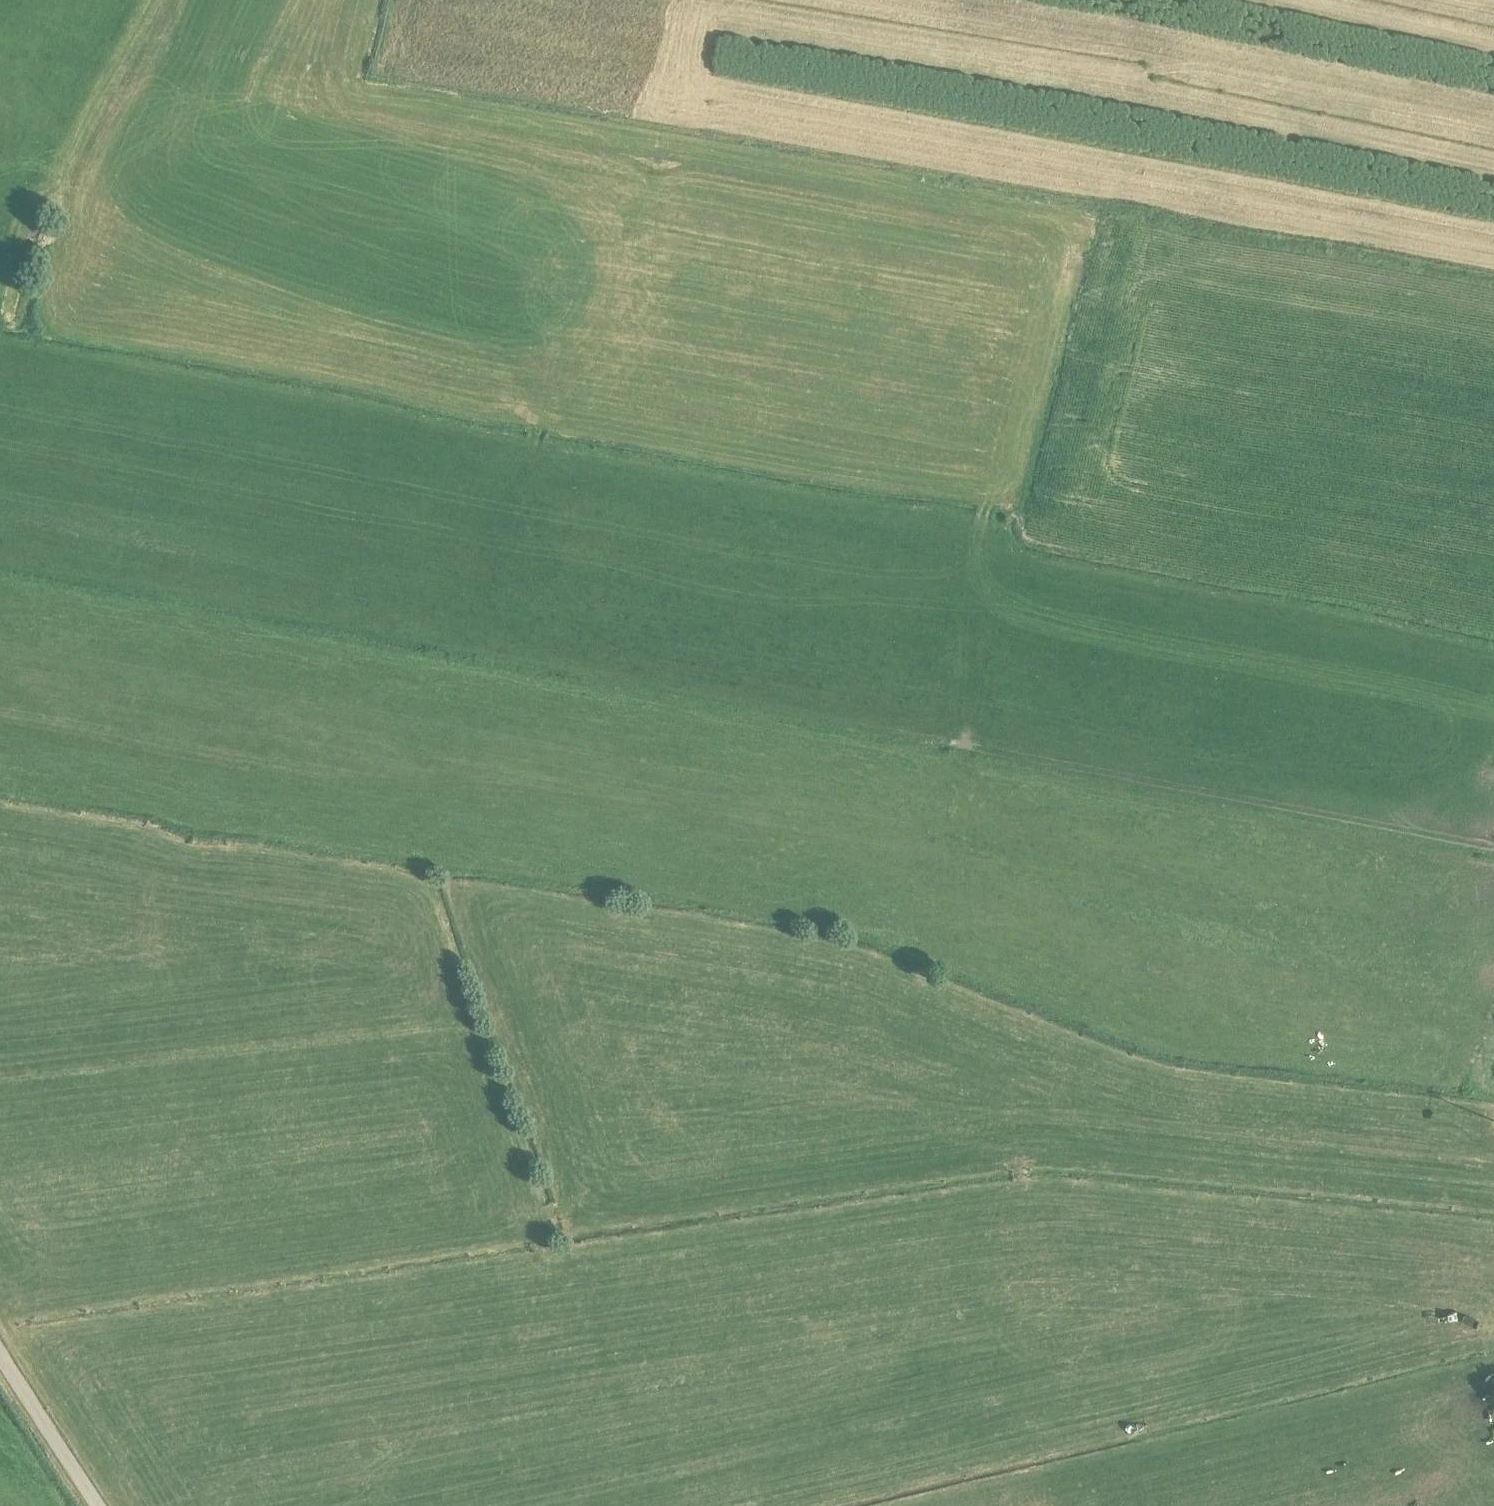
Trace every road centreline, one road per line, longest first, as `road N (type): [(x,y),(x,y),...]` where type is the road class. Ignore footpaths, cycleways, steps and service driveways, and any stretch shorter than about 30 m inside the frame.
road 1 (unclassified): [(0,1347),(95,1505)]

